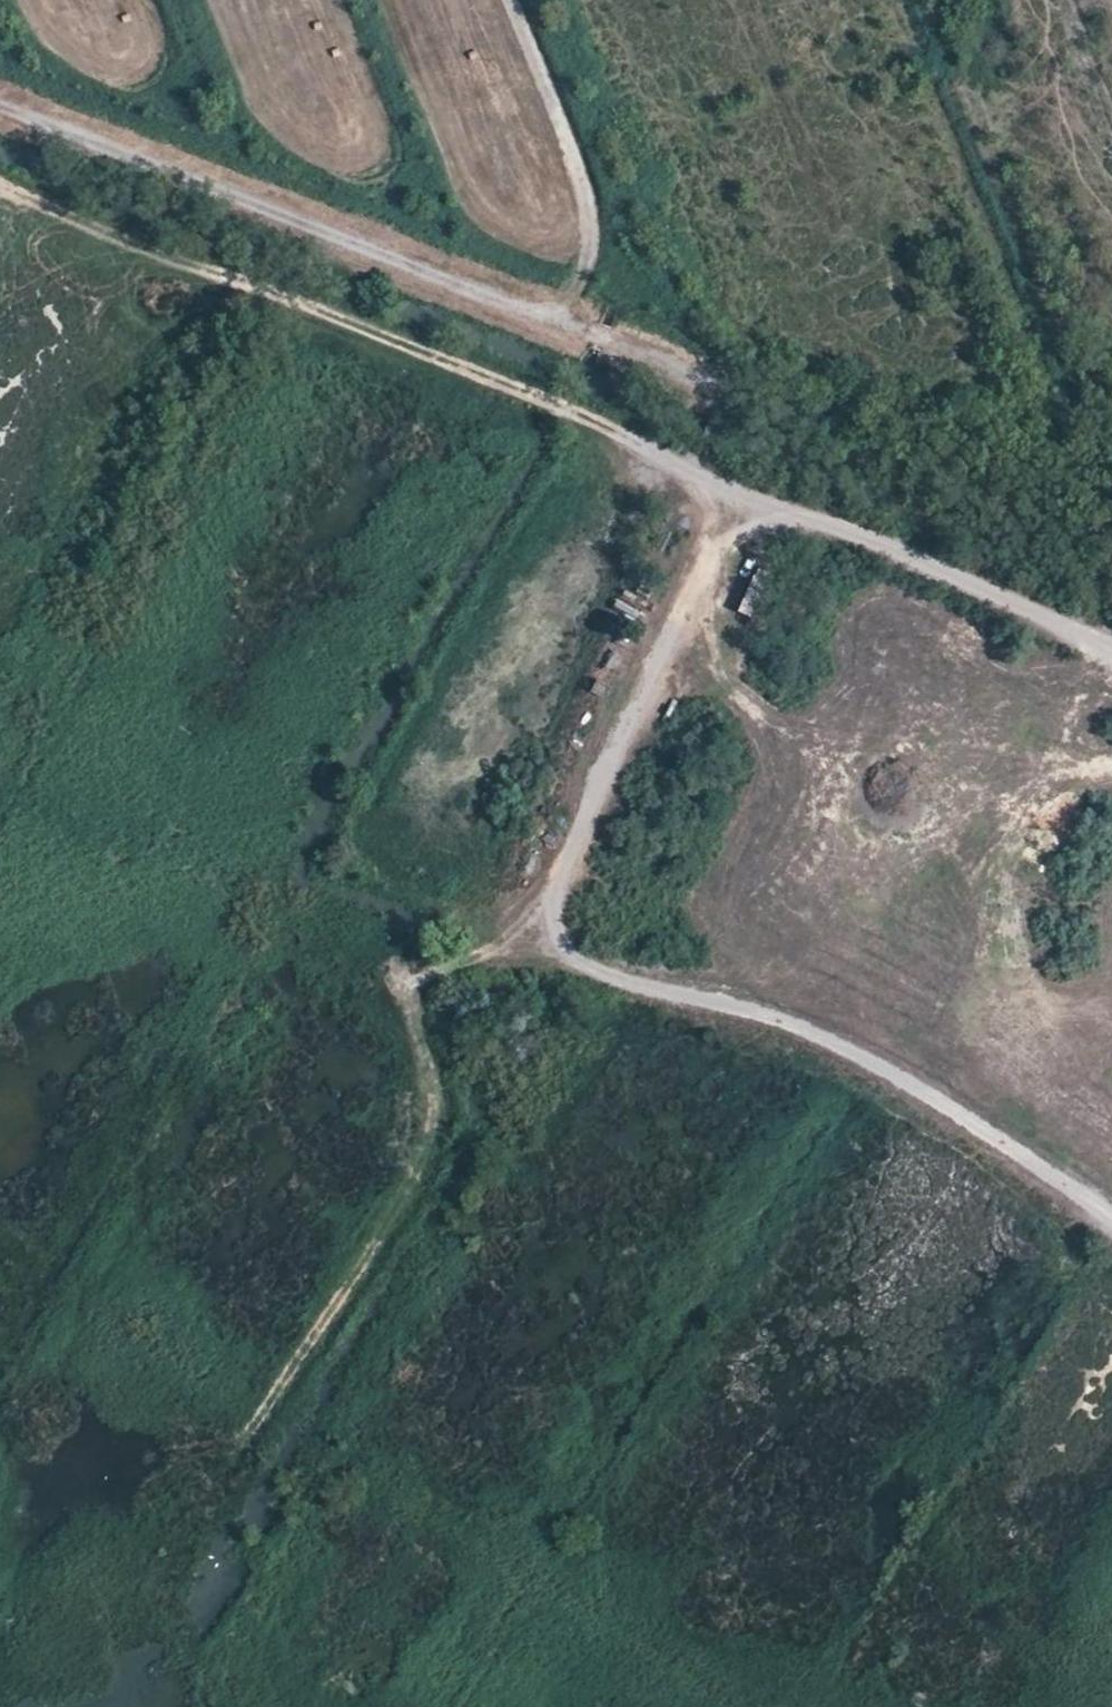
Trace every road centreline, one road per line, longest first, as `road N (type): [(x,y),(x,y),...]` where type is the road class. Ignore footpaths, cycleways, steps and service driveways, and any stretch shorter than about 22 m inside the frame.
road 1 (track): [(495,0),(601,270),(0,43)]
road 2 (track): [(1111,663),(959,577),(593,420)]

